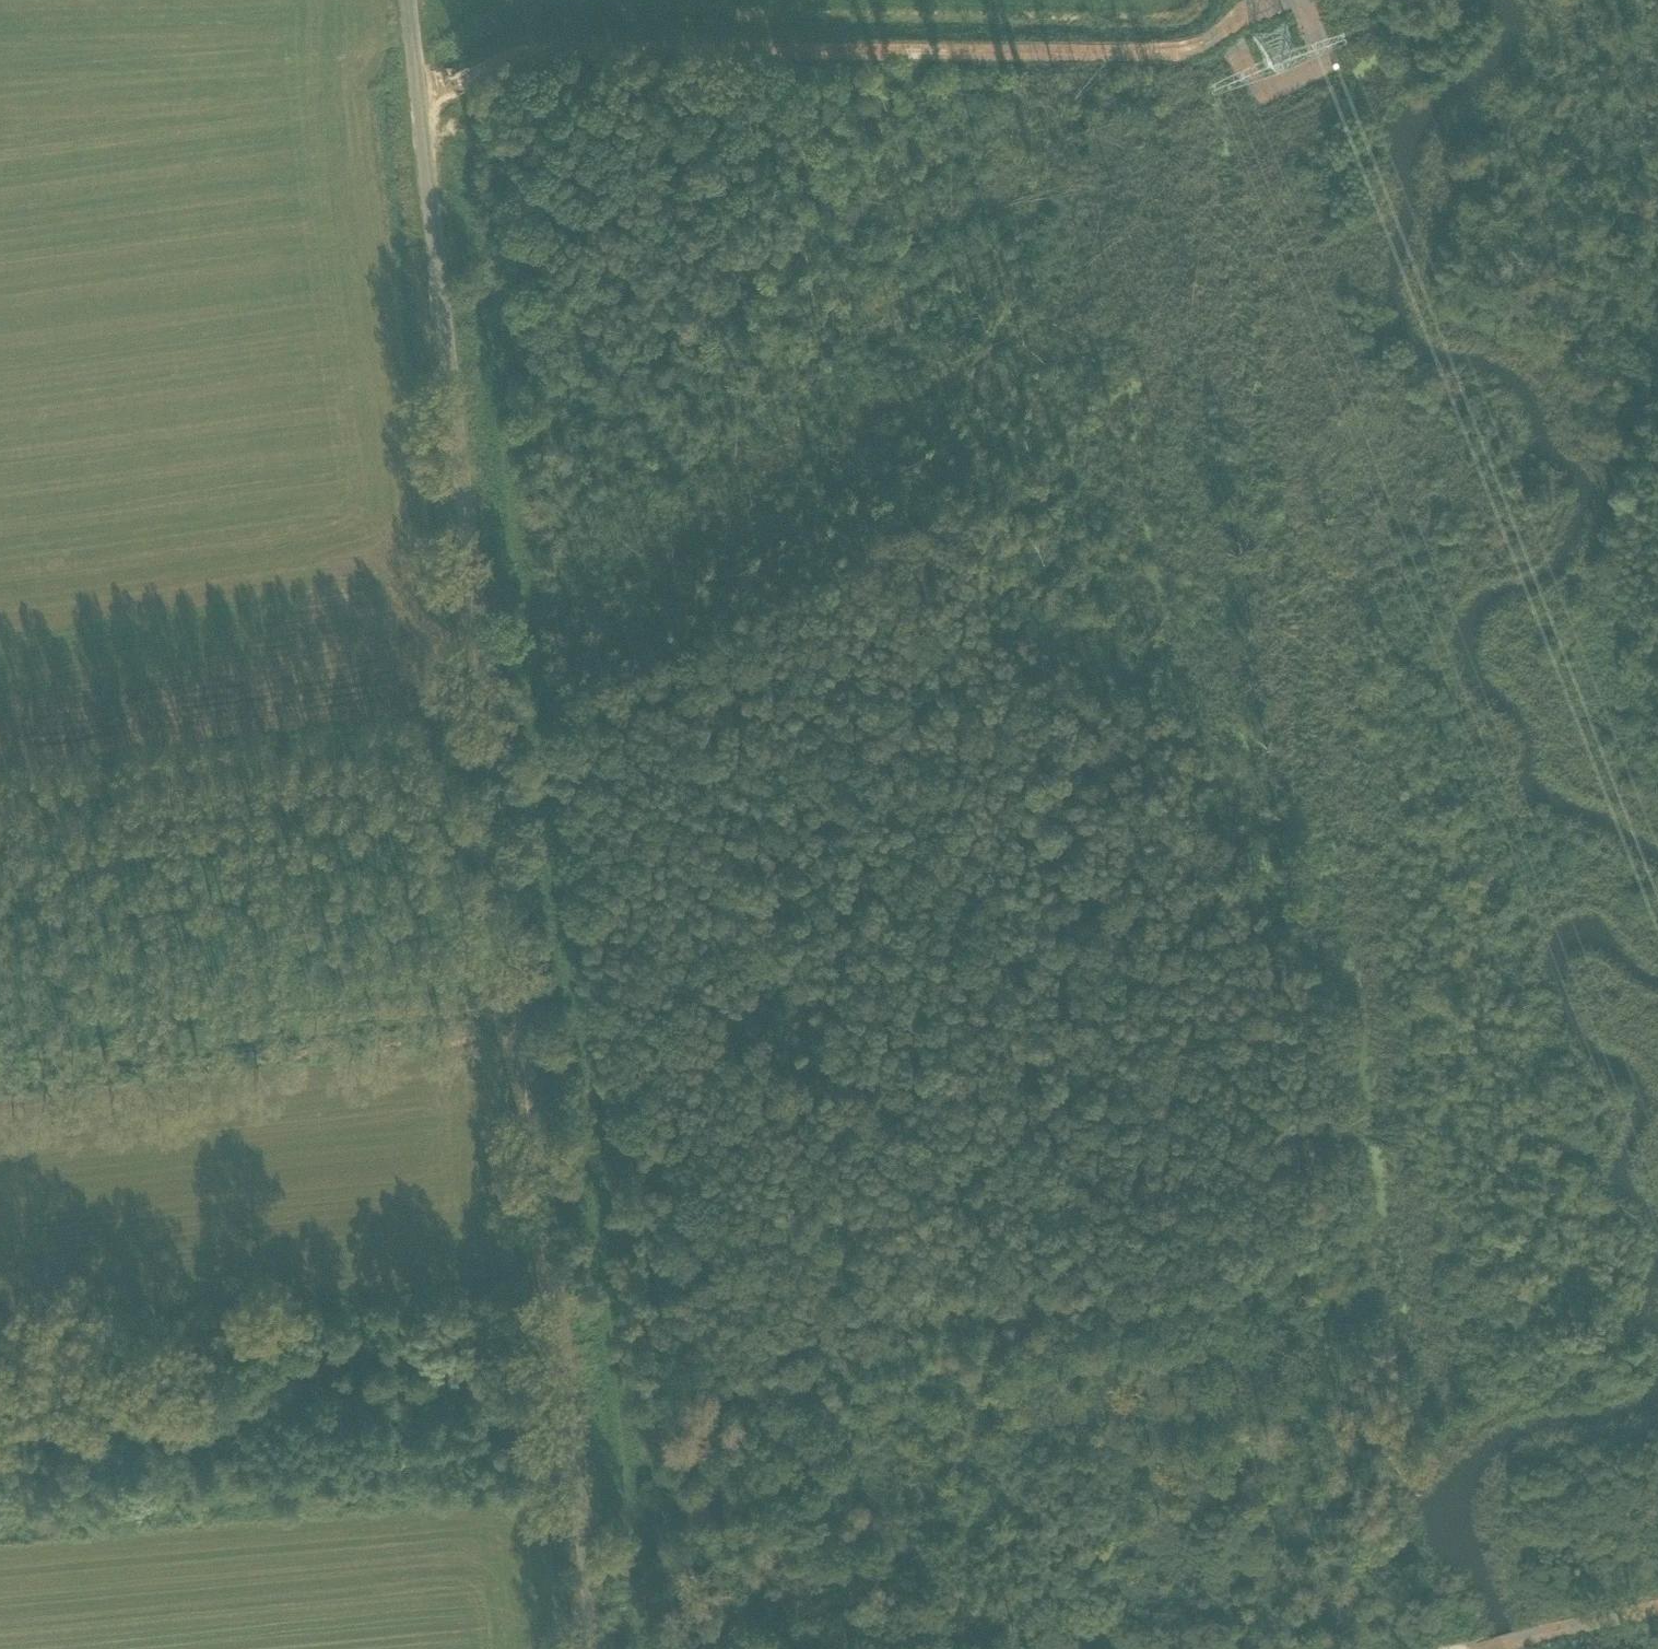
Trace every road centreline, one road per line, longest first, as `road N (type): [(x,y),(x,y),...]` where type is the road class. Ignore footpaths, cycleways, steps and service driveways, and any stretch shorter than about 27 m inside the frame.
road 1 (unclassified): [(596,1648),(409,0)]
road 2 (track): [(418,90),(526,52),(1168,53),(1213,40),(1240,0)]
road 3 (track): [(1447,1648),(1657,1597)]

